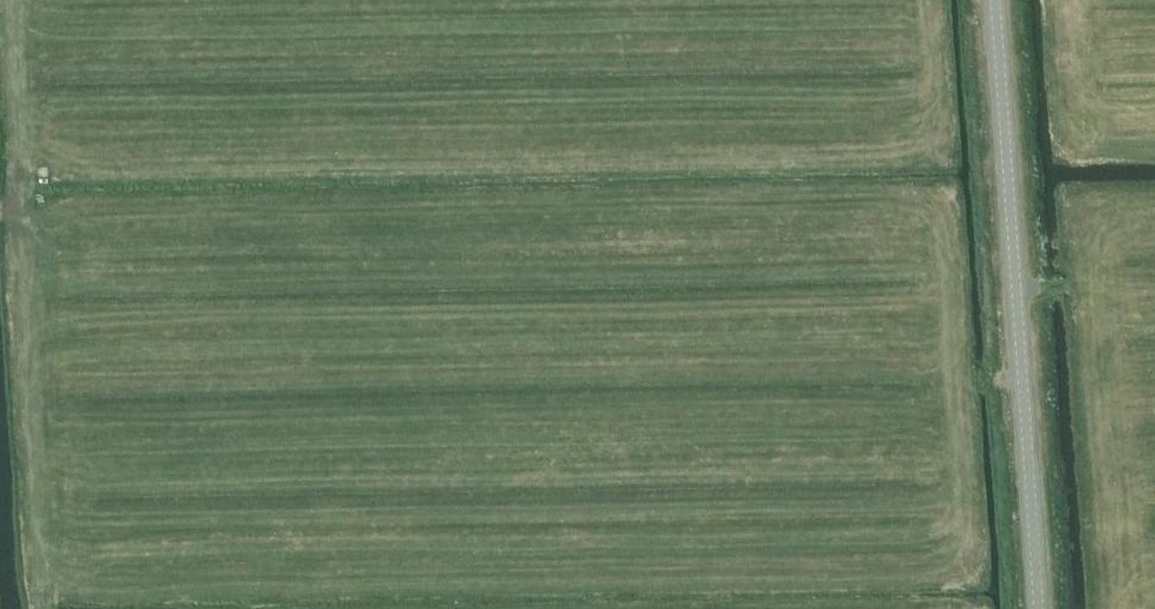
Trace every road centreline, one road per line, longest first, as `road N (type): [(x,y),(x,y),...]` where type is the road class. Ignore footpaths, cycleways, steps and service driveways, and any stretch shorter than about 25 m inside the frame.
road 1 (tertiary): [(1037,608),(994,0)]

